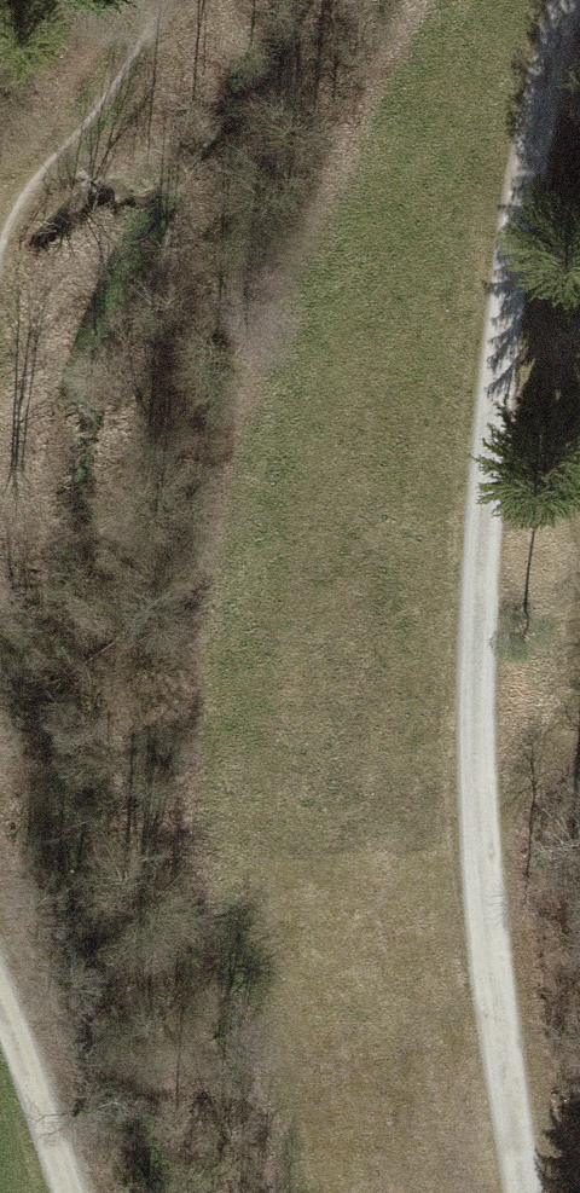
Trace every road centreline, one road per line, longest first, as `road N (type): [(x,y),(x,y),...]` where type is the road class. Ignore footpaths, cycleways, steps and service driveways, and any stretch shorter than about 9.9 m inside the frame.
road 1 (track): [(563,0),(491,222),(467,531),(482,942),(522,1192)]
road 2 (track): [(0,236),(10,199),(178,0)]
road 3 (track): [(61,1192),(0,1010)]

